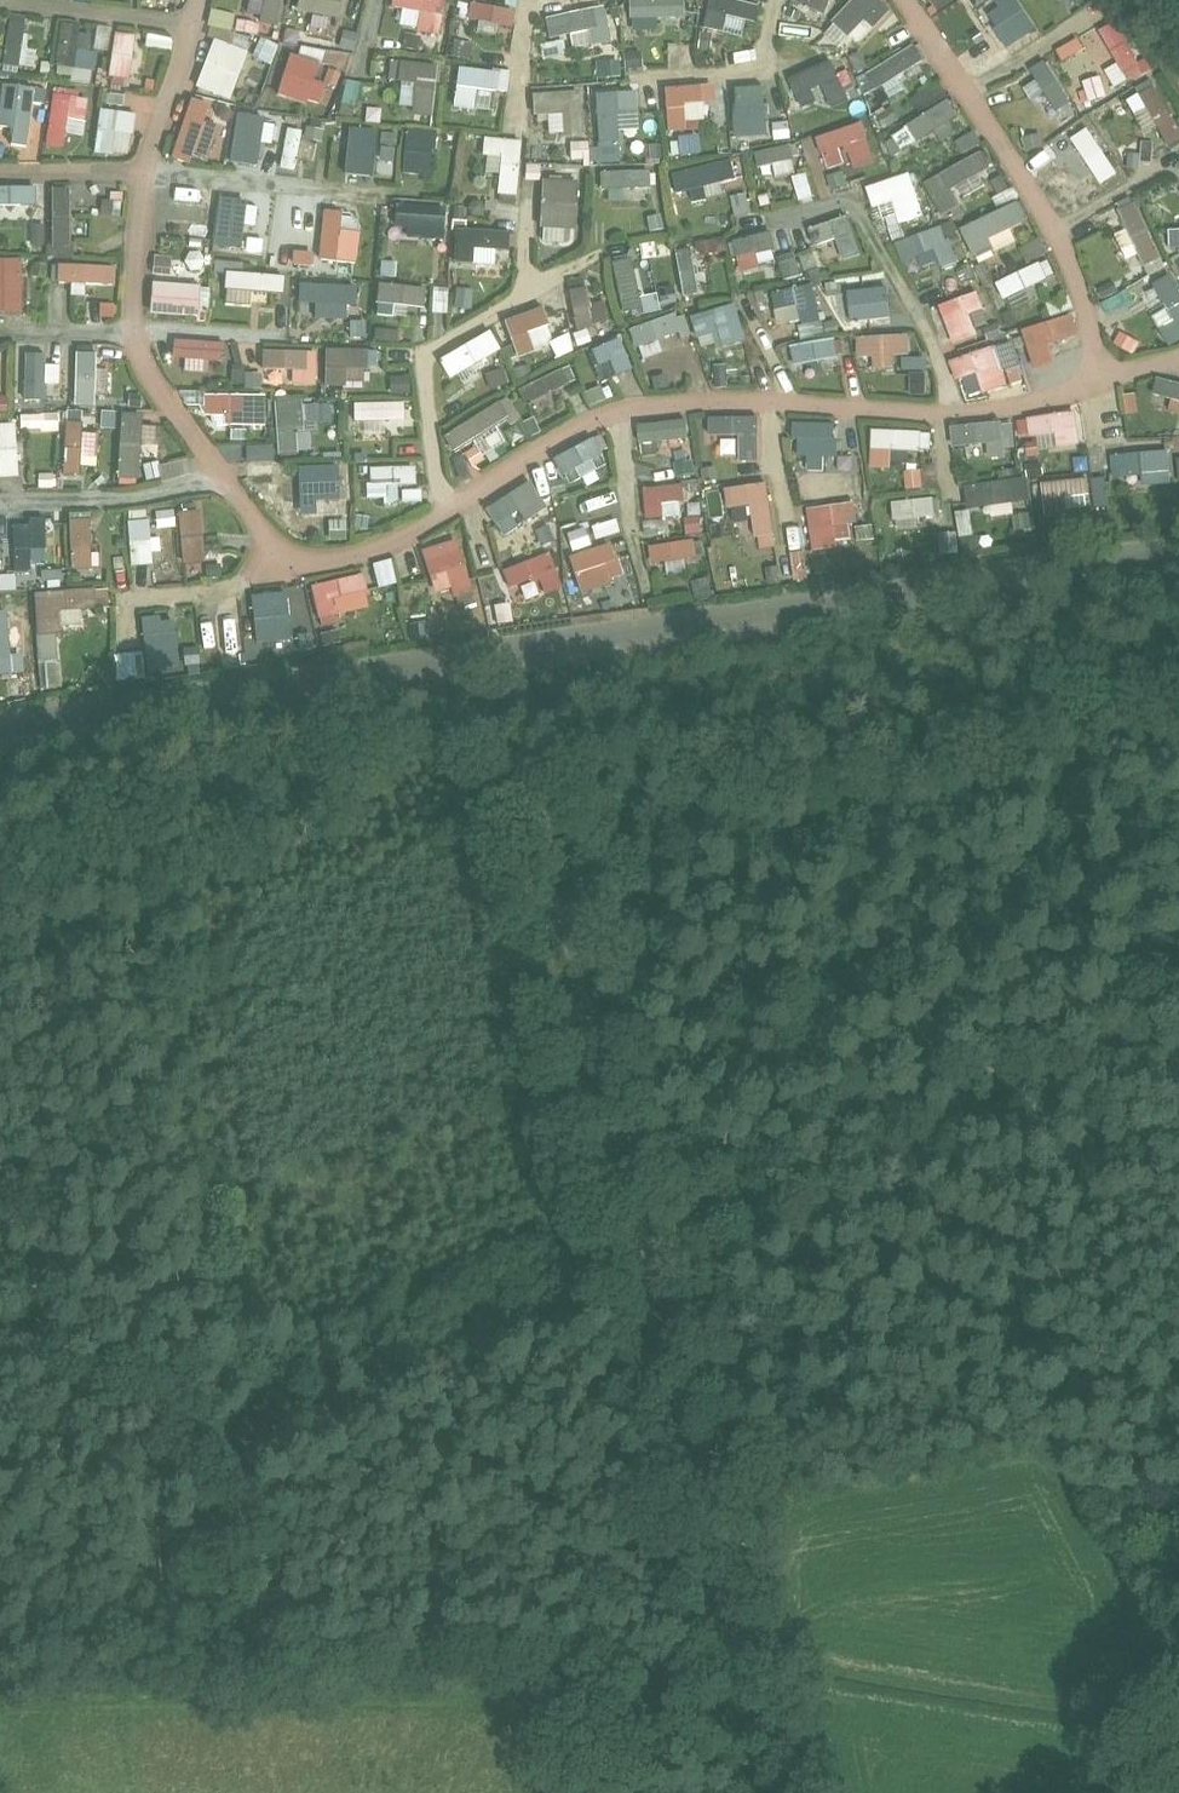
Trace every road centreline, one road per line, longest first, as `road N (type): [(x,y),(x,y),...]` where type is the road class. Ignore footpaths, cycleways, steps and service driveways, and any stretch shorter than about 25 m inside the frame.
road 1 (unclassified): [(1178,563),(0,729)]
road 2 (residential): [(959,403),(862,206),(777,224)]
road 3 (residential): [(528,296),(429,357),(446,510)]
road 4 (residential): [(0,505),(177,498),(236,474)]
road 5 (residential): [(382,196),(159,177)]
road 6 (residential): [(197,28),(0,2)]
road 7 (residential): [(786,0),(766,74),(652,82)]
road 8 (residential): [(139,602),(246,590),(302,551)]
road 9 (residential): [(141,332),(183,413),(236,474)]
road 10 (residential): [(475,493),(622,409)]
road 11 (residential): [(973,91),(1060,235)]
road 12 (residential): [(775,398),(940,404)]
road 13 (residential): [(0,173),(159,177)]
road 14 (residential): [(159,177),(142,251),(141,332)]
road 15 (residential): [(622,409),(675,397),(775,398)]
road 16 (residential): [(1060,235),(1107,382)]
road 17 (residential): [(197,28),(159,177)]
road 18 (residential): [(302,551),(350,554),(446,510)]
road 19 (residential): [(0,335),(141,332)]
road 20 (residential): [(1060,235),(1178,164)]
road 21 (residential): [(141,332),(278,335)]
road 22 (residential): [(973,91),(1089,22)]
road 23 (residential): [(959,403),(1029,410),(1089,389)]
road 24 (residential): [(622,409),(637,529)]

